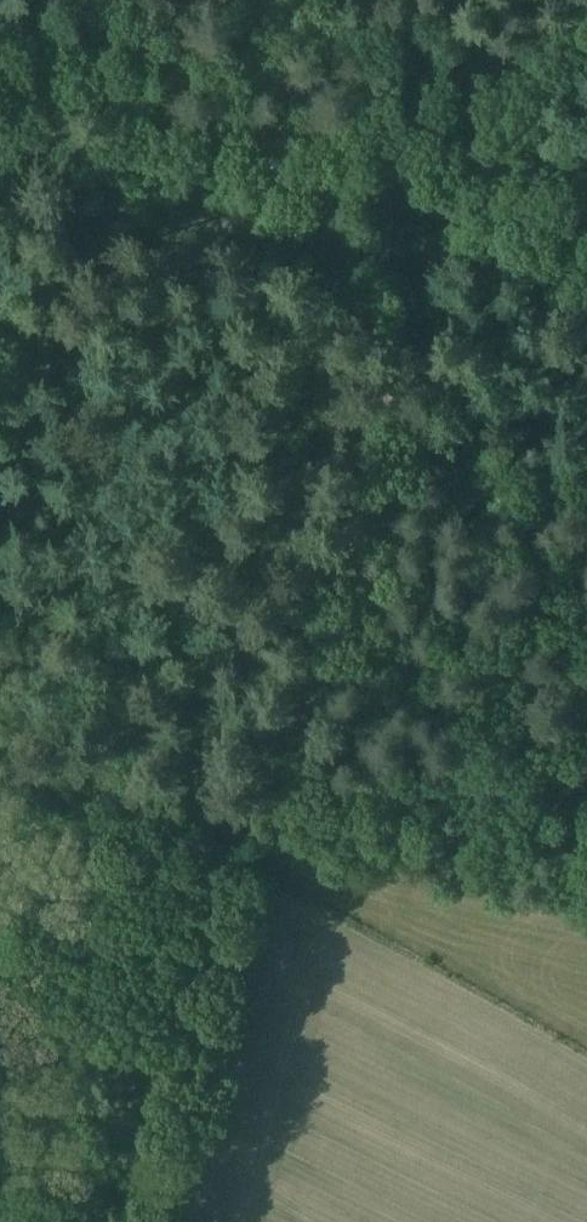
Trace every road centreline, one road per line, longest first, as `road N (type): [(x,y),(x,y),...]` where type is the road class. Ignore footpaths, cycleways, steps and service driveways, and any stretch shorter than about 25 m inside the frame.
road 1 (track): [(586,72),(441,198),(269,824),(245,845),(218,843),(0,785)]
road 2 (secondary): [(586,216),(0,143)]

